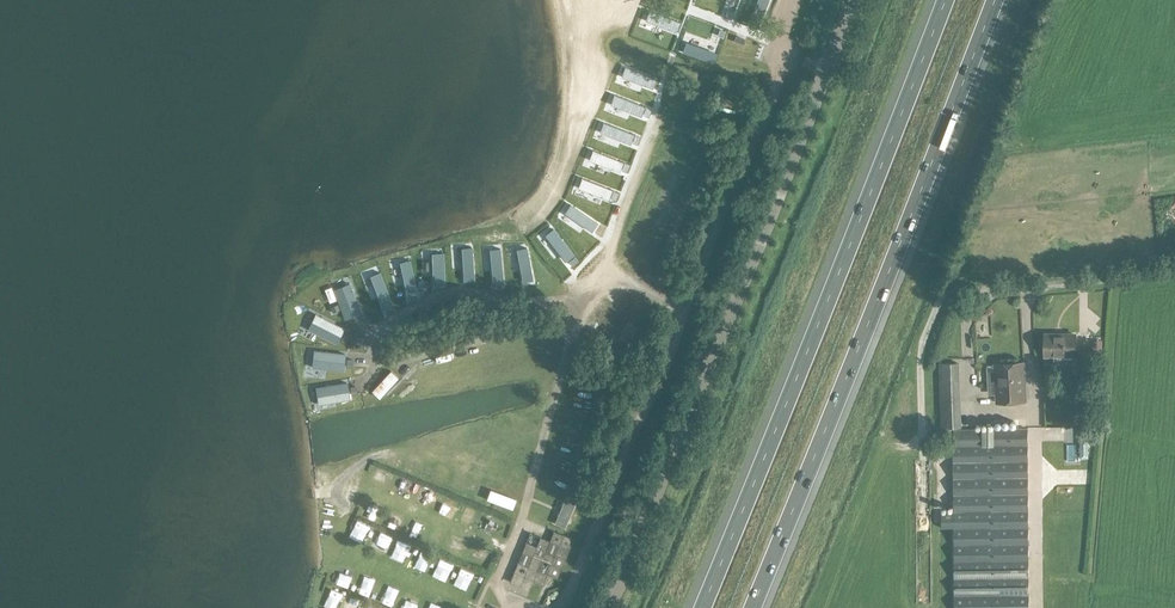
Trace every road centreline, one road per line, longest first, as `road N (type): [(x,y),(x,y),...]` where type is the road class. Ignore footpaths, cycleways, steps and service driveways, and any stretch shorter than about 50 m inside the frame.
road 1 (motorway): [(753,607),(996,0)]
road 2 (motorway): [(941,0),(699,607)]
road 3 (unclassified): [(611,607),(770,220)]

